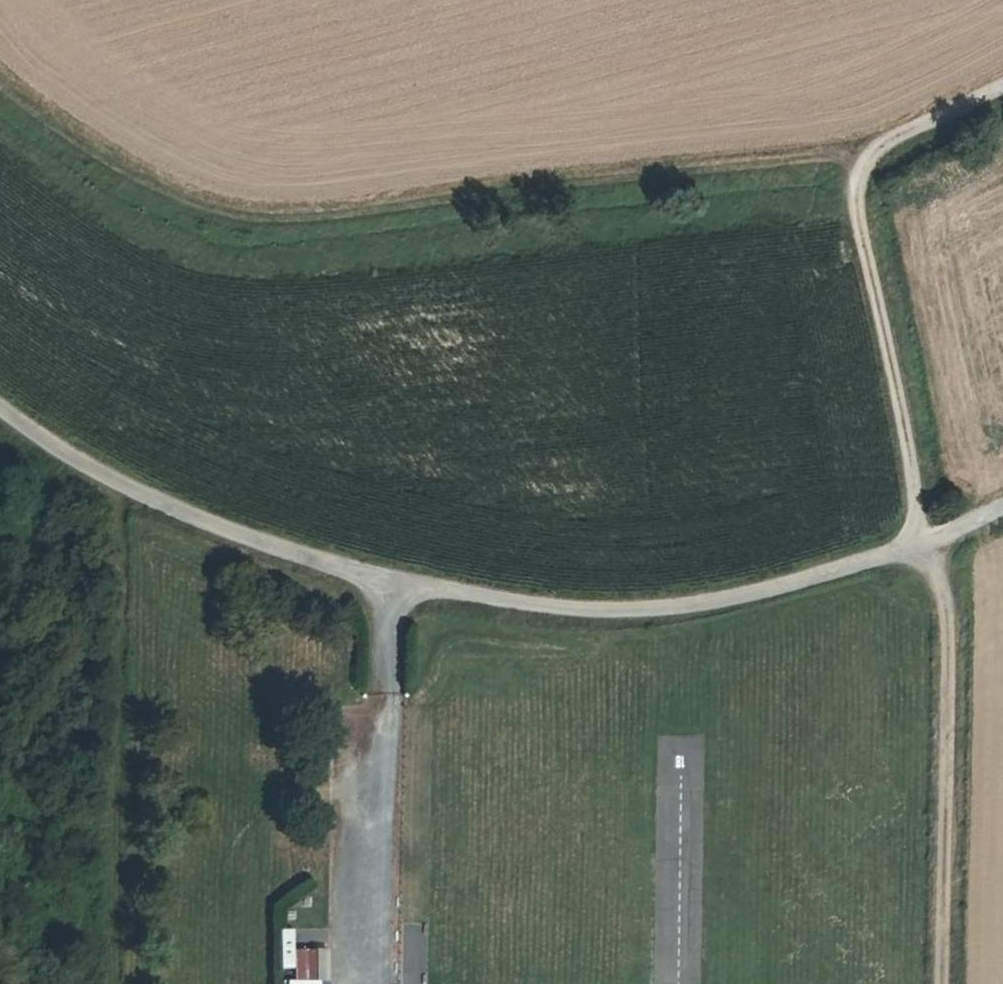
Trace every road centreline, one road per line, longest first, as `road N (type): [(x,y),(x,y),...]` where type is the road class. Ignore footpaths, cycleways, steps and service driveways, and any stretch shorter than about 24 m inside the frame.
road 1 (track): [(0,414),(117,490),(385,589),(591,615),(738,602),(920,547)]
road 2 (track): [(0,91),(164,196),(236,222),(822,160),(859,180)]
road 3 (track): [(1002,81),(888,142),(859,180),(856,206),(911,453),(920,547)]
road 4 (track): [(920,547),(943,592),(938,983)]
road 5 (track): [(385,589),(373,983)]

